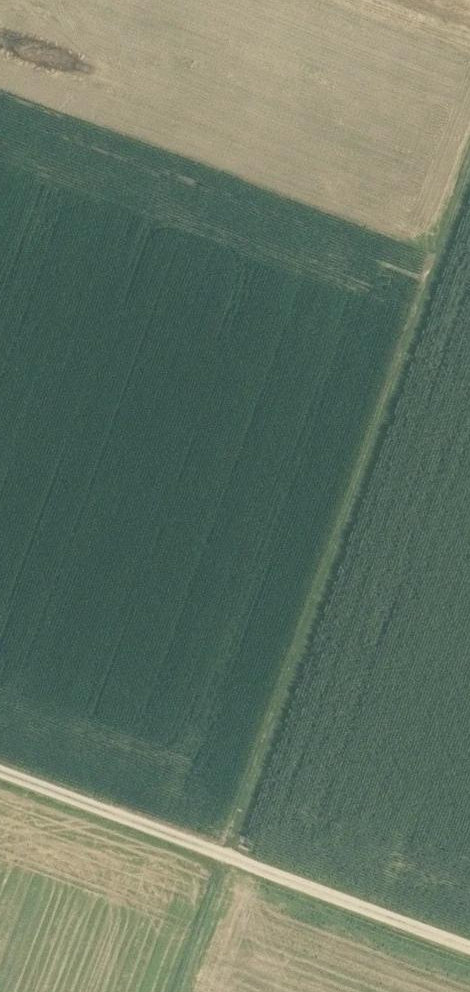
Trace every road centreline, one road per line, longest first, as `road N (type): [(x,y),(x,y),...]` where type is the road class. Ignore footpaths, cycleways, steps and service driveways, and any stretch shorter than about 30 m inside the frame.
road 1 (track): [(469,189),(179,991)]
road 2 (track): [(469,950),(0,775)]

